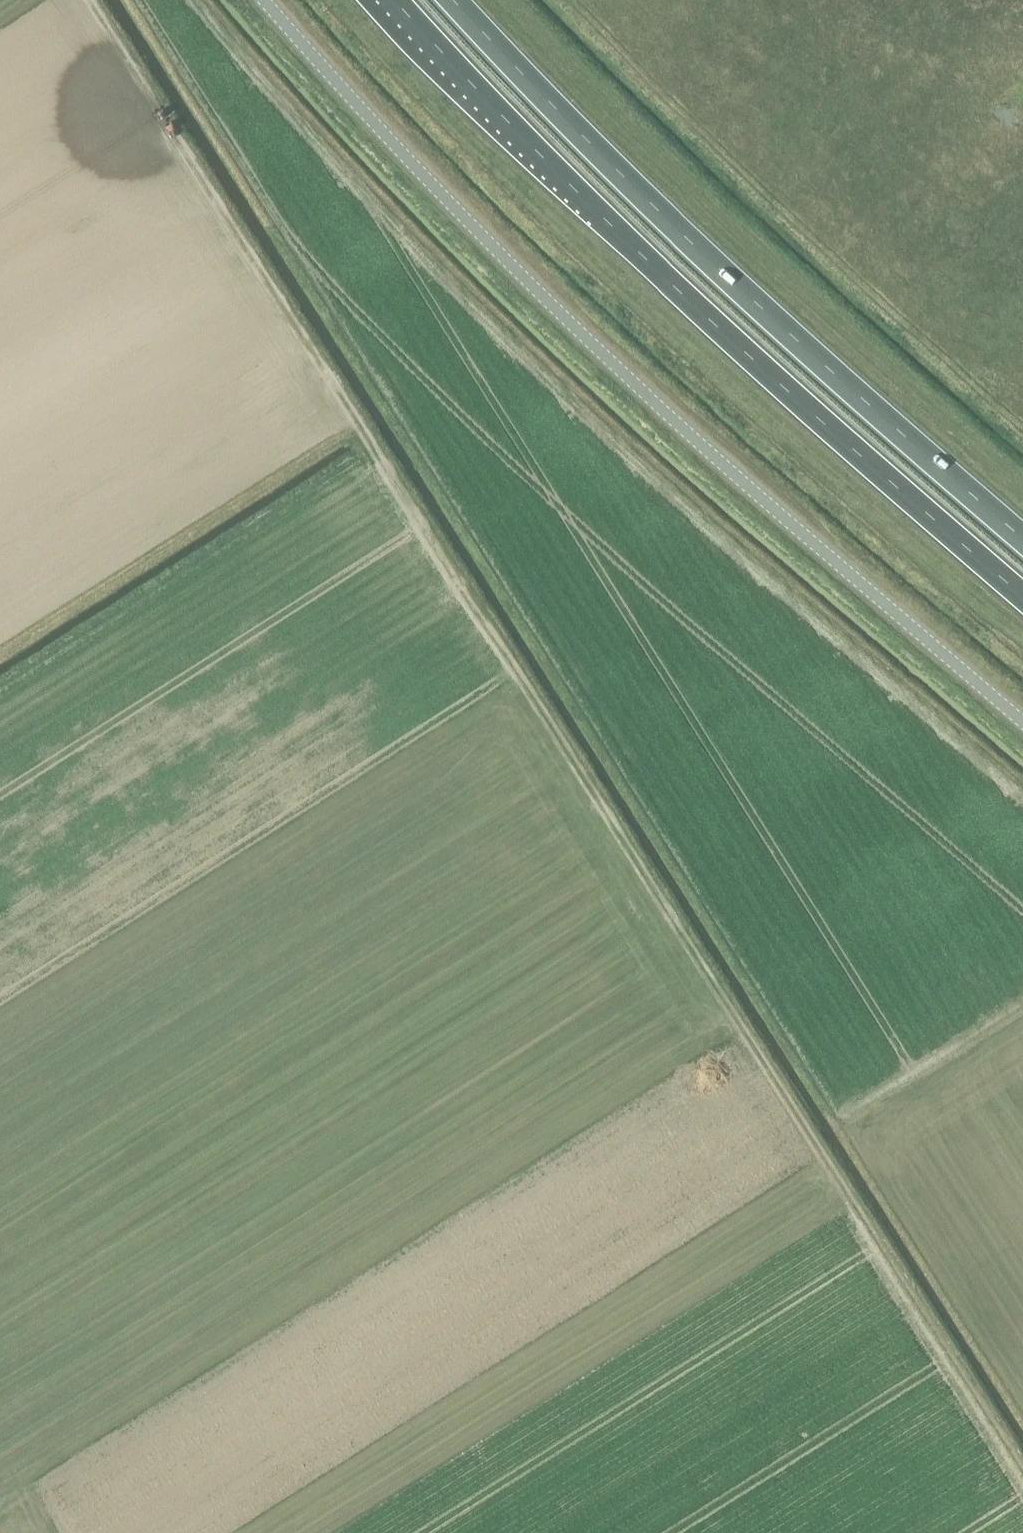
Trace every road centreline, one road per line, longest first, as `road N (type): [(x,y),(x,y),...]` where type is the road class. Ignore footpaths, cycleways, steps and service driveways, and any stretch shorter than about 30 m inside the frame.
road 1 (unclassified): [(264,0),(531,286),(704,447),(1022,722)]
road 2 (trunk): [(394,0),(595,212),(1022,595)]
road 3 (trunk): [(1022,537),(678,229),(454,0)]

